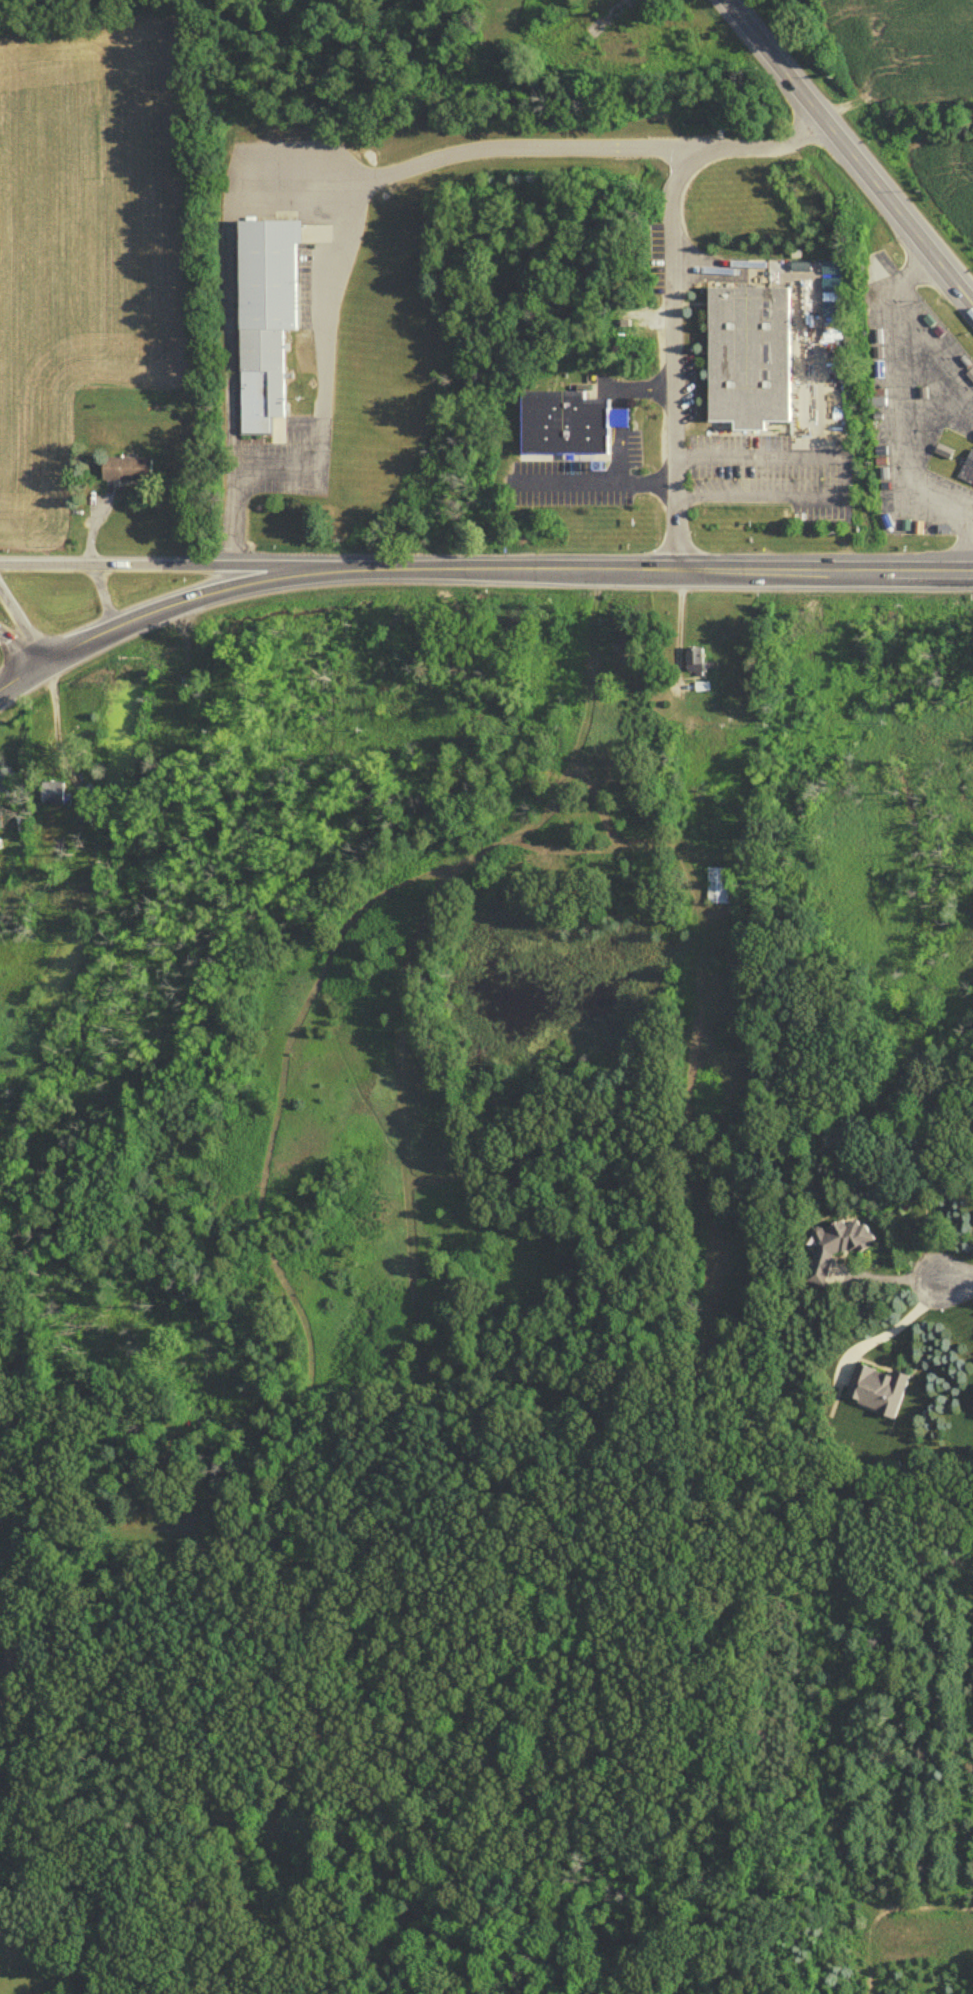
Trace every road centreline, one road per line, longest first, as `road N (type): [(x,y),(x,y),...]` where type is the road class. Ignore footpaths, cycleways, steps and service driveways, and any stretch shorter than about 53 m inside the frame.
road 1 (secondary): [(380,571),(972,576)]
road 2 (secondary): [(0,698),(164,613),(285,583),(380,571)]
road 3 (primary): [(972,309),(723,0)]
road 4 (secondary): [(380,571),(0,570)]

